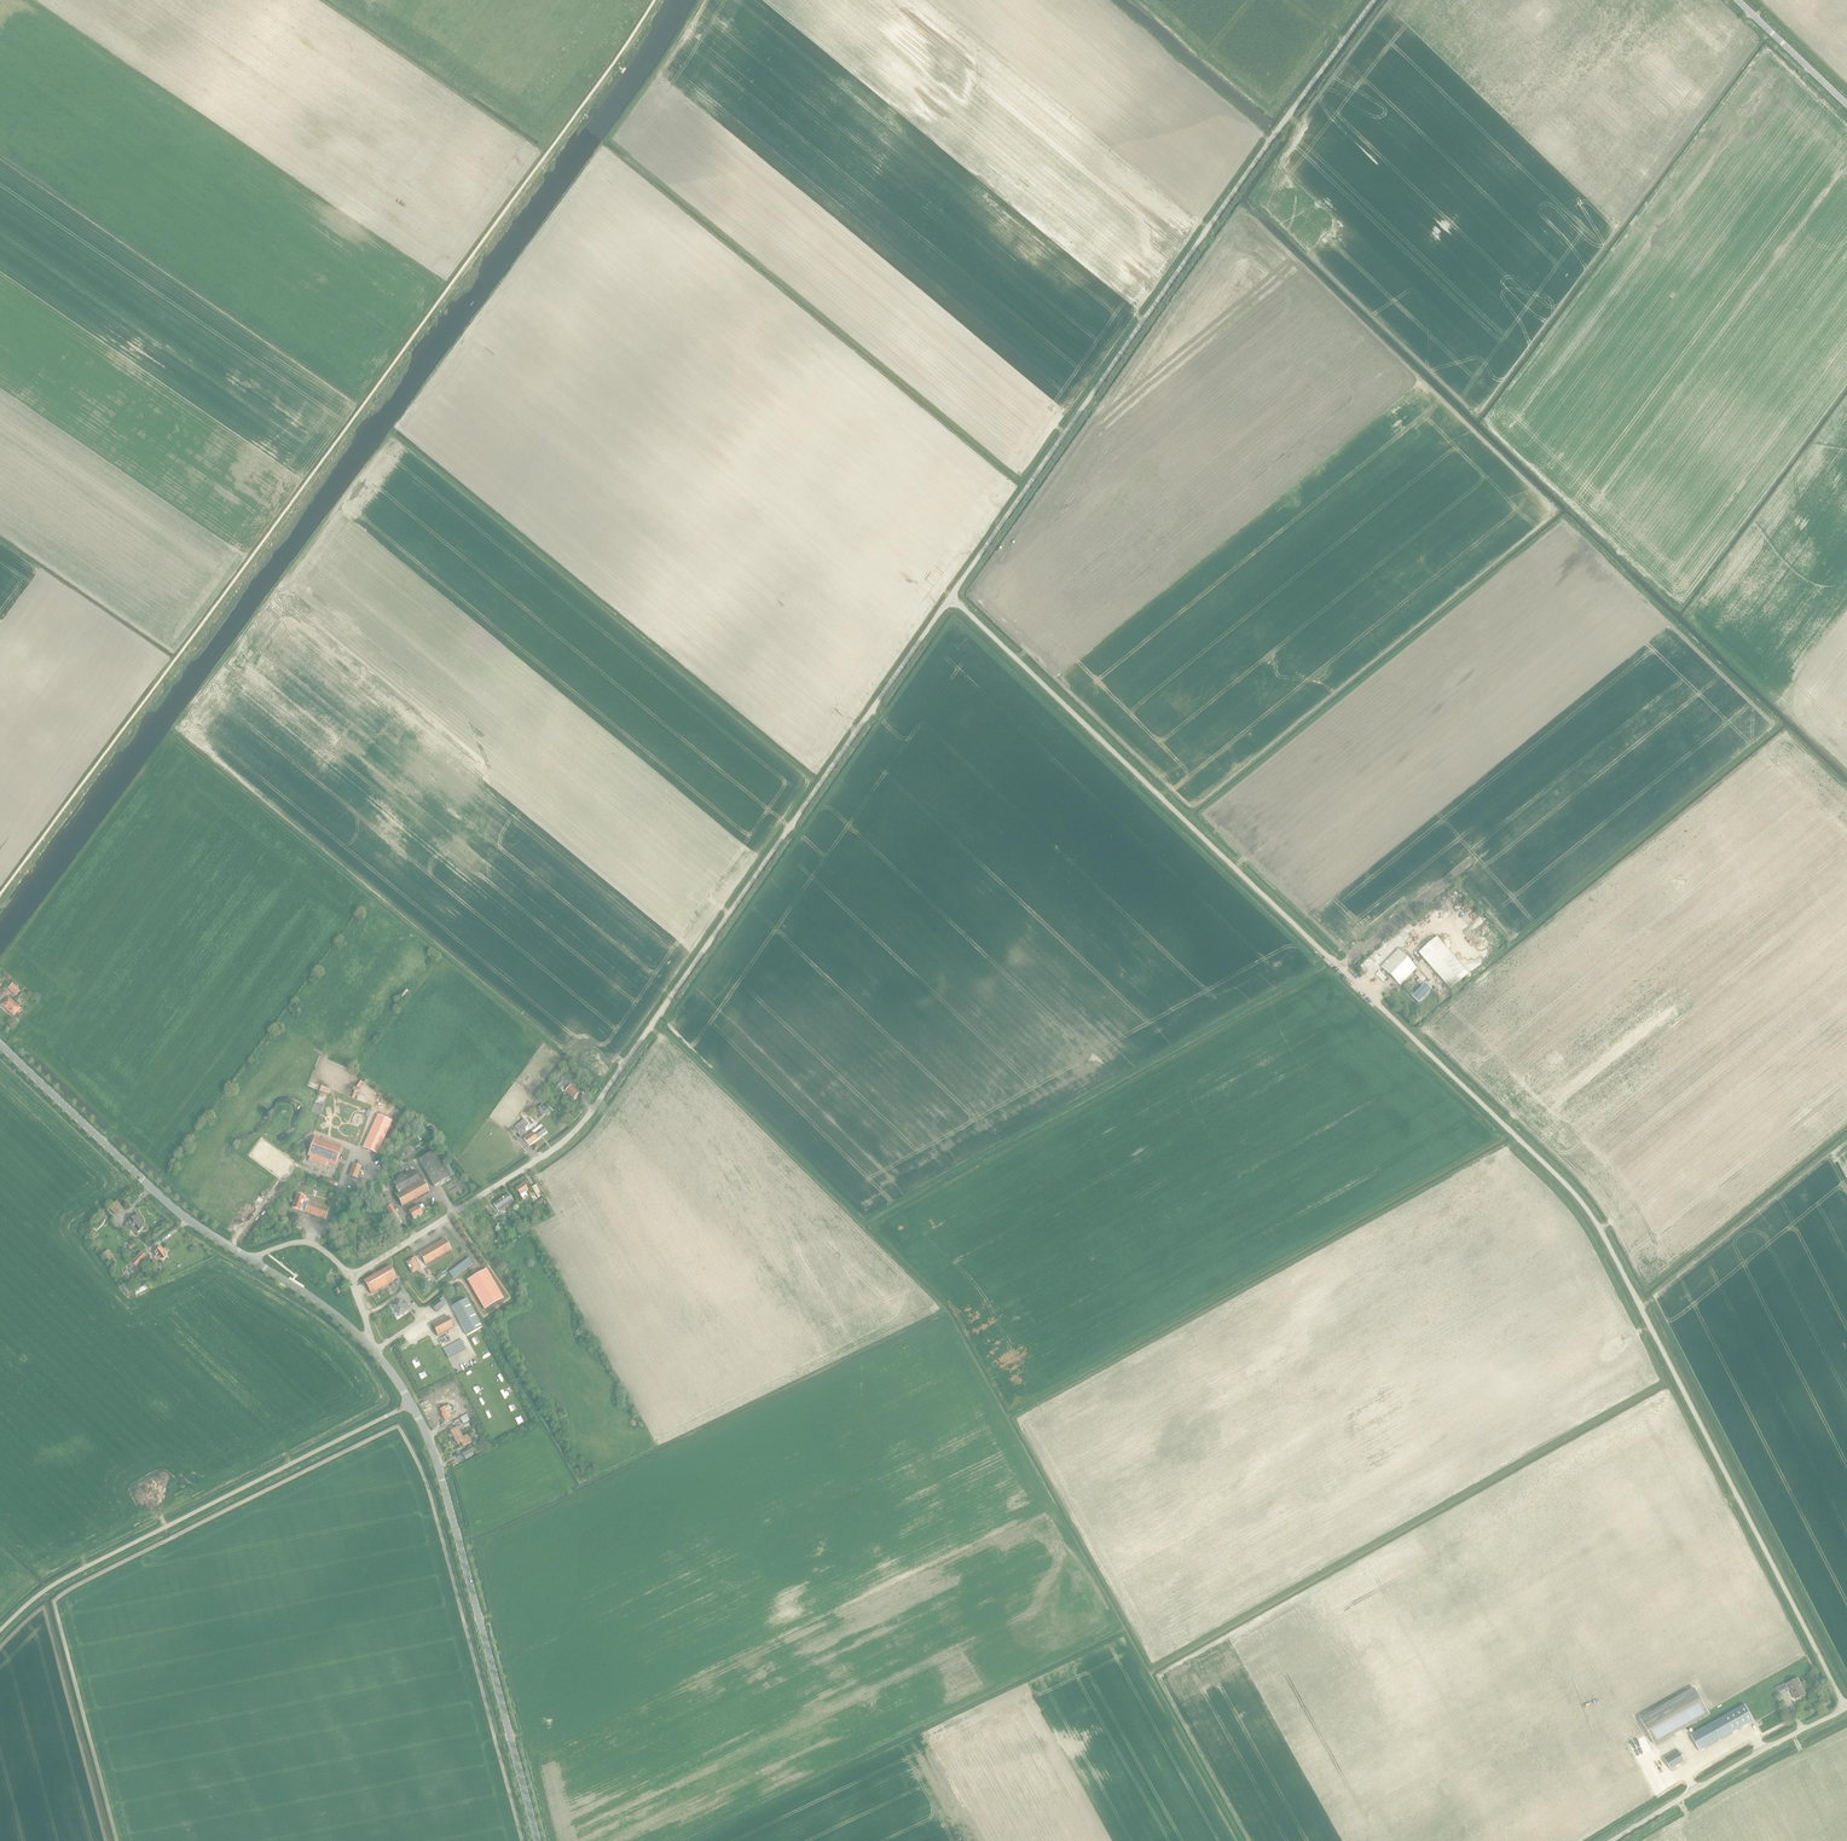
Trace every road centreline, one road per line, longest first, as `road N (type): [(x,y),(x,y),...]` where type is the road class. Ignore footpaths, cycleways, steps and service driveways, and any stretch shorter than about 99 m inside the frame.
road 1 (unclassified): [(1846,1706),(1596,1222),(1573,1194),(951,598)]
road 2 (unclassified): [(951,598),(586,1119),(552,1150),(351,1277)]
road 3 (unclassified): [(951,598),(1374,0)]
road 4 (unclassified): [(0,1630),(57,1582),(411,1404)]
road 5 (tertiary): [(538,1840),(440,1471),(411,1404)]
road 6 (tertiary): [(254,1260),(178,1211),(0,1045)]
road 7 (unclassified): [(1611,1840),(1846,1706)]
road 8 (tertiary): [(1846,104),(1737,0)]
road 9 (tertiary): [(365,1341),(254,1260)]

